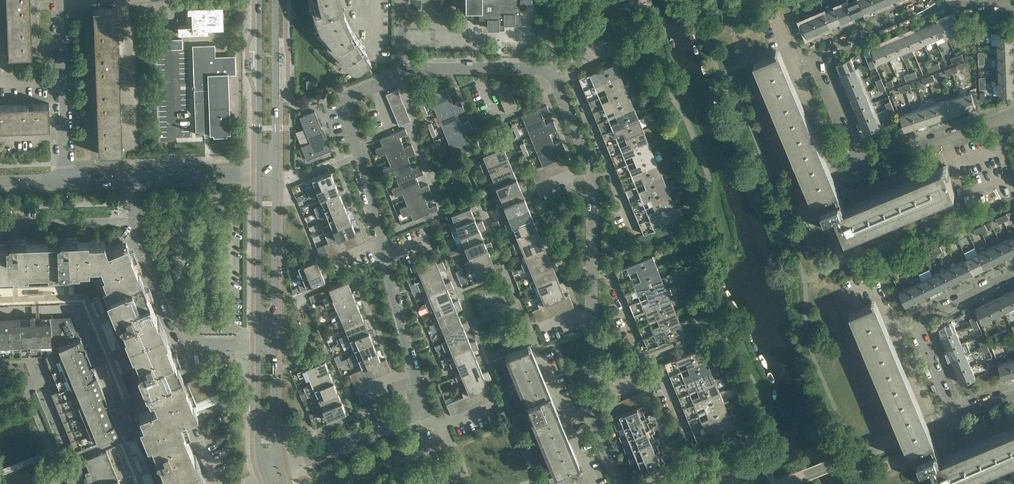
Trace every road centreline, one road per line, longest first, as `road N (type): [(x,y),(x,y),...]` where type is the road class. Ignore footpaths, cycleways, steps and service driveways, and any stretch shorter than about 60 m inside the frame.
road 1 (unclassified): [(618,483),(584,405),(592,171),(543,67),(405,73),(351,97),(347,110),(421,402),(410,417),(277,472)]
road 2 (residential): [(1013,114),(859,162),(816,55),(938,3),(1013,2)]
road 3 (residential): [(1013,395),(954,414),(914,320),(1013,273)]
road 4 (unclassified): [(259,346),(184,346),(136,223),(132,178)]
road 5 (unclassified): [(57,180),(56,0)]
road 6 (tertiary): [(259,0),(260,175)]
road 7 (tertiary): [(276,175),(276,0)]
road 8 (tertiary): [(275,346),(276,175)]
road 9 (tertiary): [(260,175),(259,346)]
road 10 (tertiary): [(259,346),(265,478)]
road 11 (unclassified): [(132,178),(260,175)]
road 12 (tertiary): [(277,472),(275,346)]

